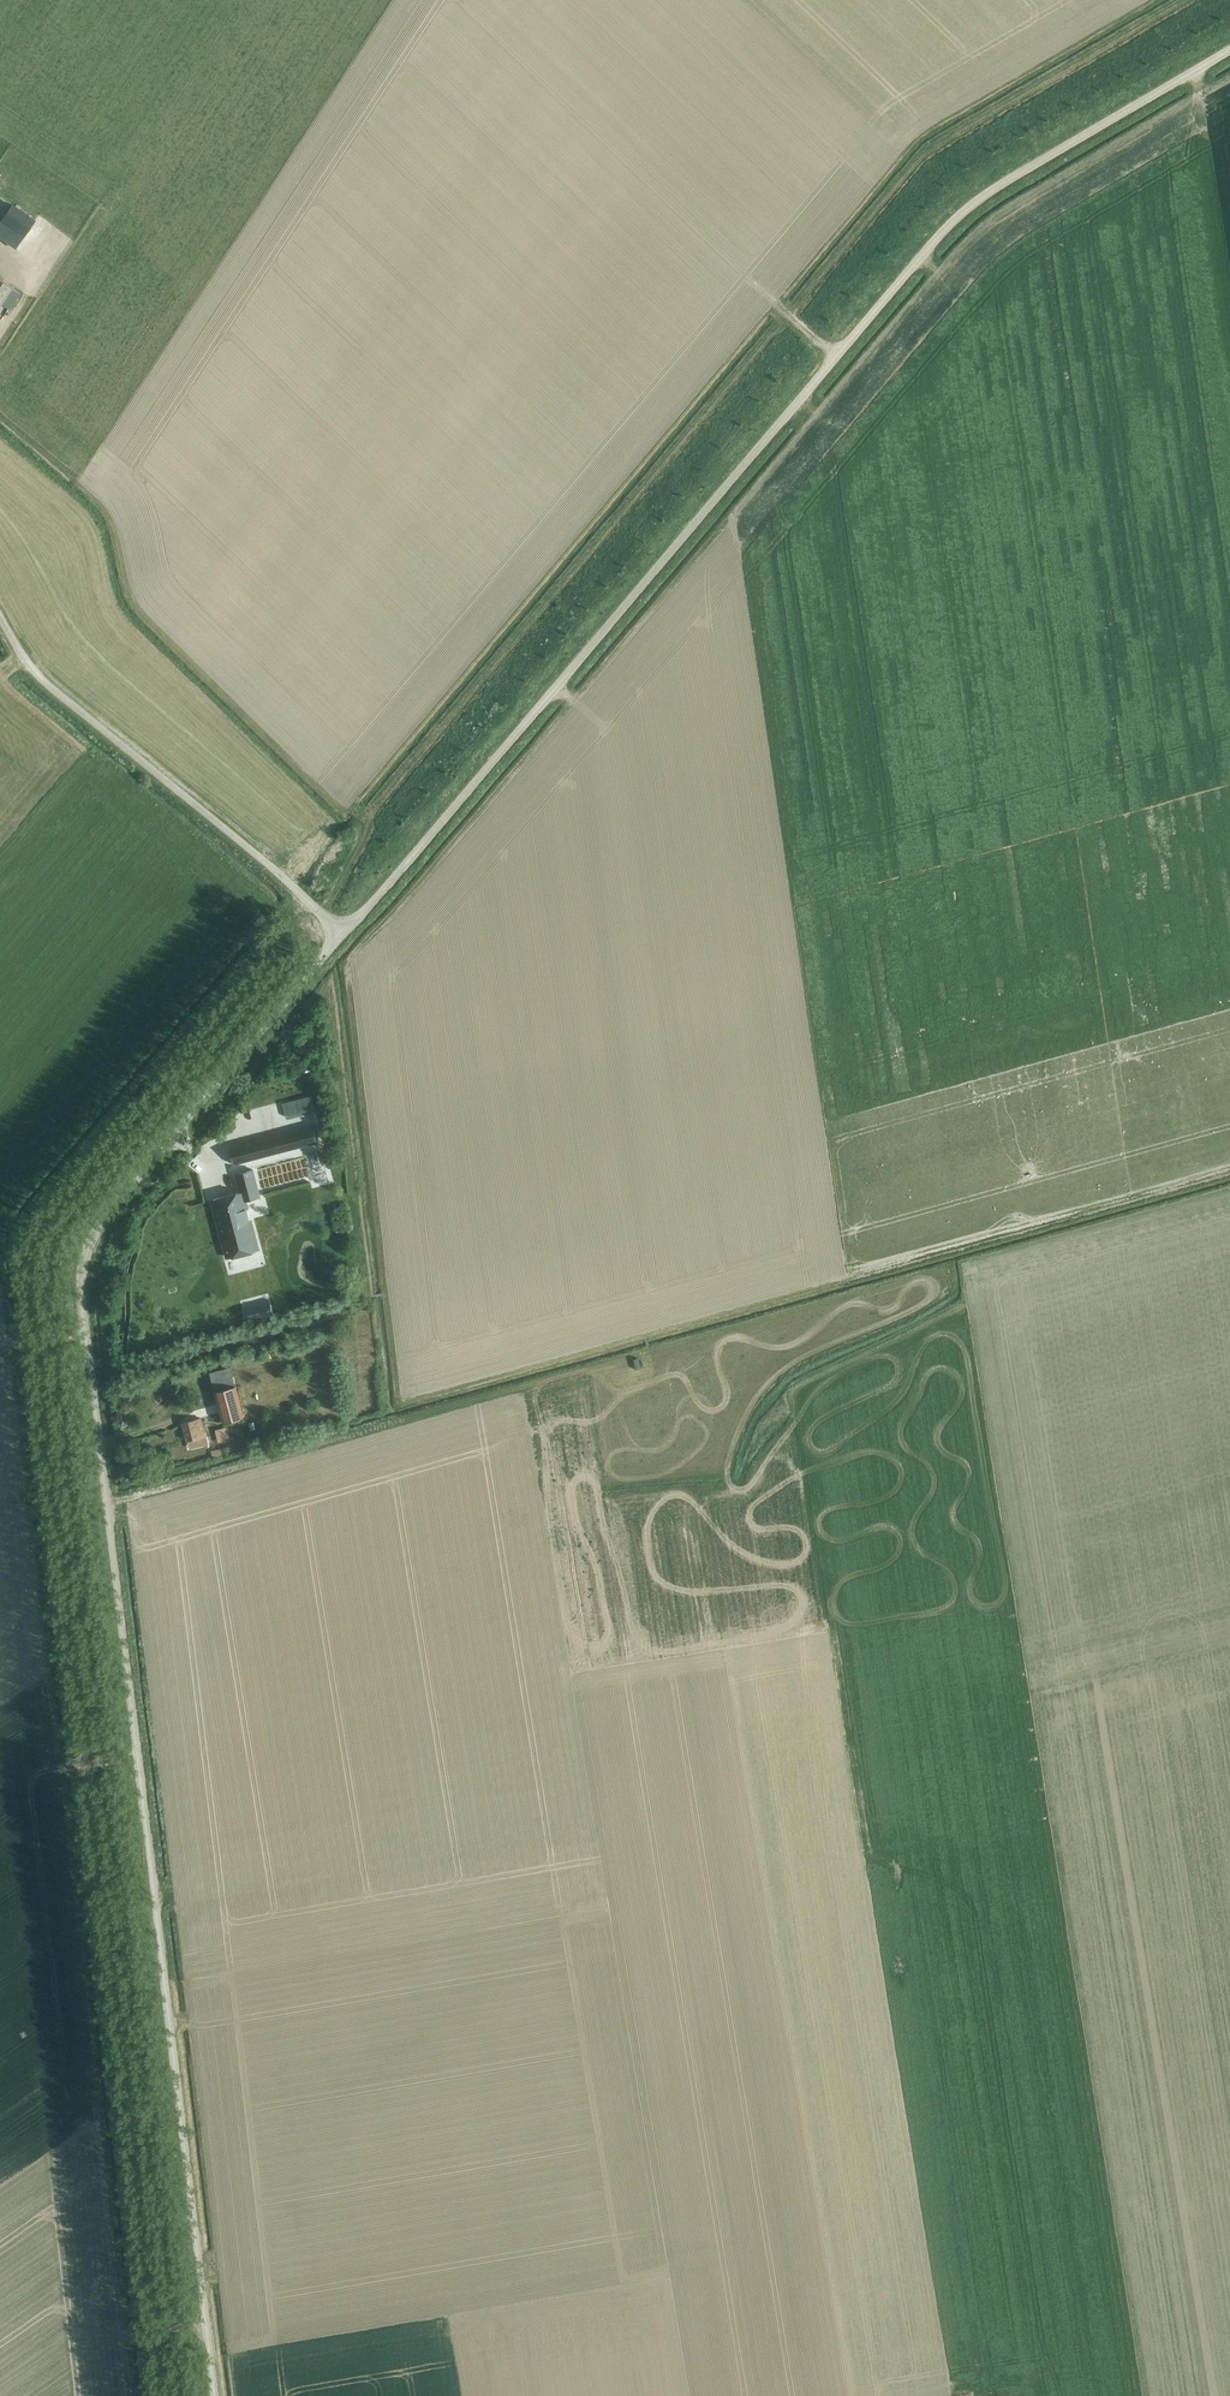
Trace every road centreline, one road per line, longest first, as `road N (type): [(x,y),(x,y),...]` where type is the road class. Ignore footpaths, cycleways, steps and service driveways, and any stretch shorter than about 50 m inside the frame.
road 1 (unclassified): [(216,2395),(83,1259),(108,1214),(343,936)]
road 2 (unclassified): [(343,936),(953,221),(1229,50)]
road 3 (unclassified): [(343,936),(285,878),(43,681),(0,617)]

